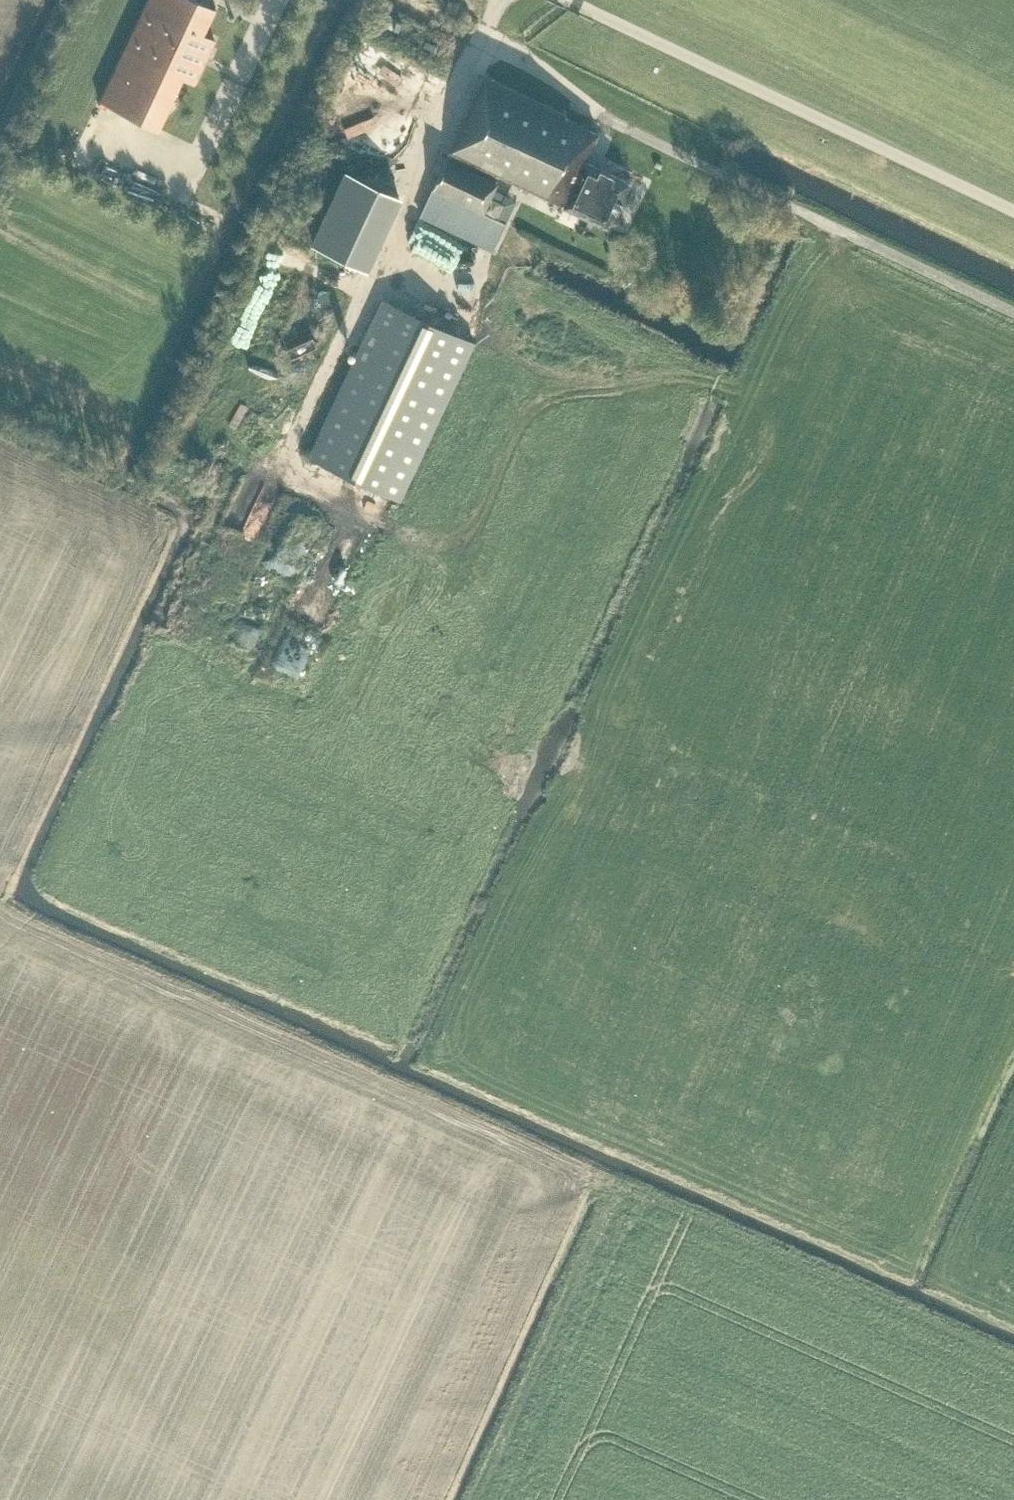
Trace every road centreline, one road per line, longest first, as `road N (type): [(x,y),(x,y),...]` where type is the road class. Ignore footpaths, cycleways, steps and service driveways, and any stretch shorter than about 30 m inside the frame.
road 1 (unclassified): [(570,0),(1013,210)]

